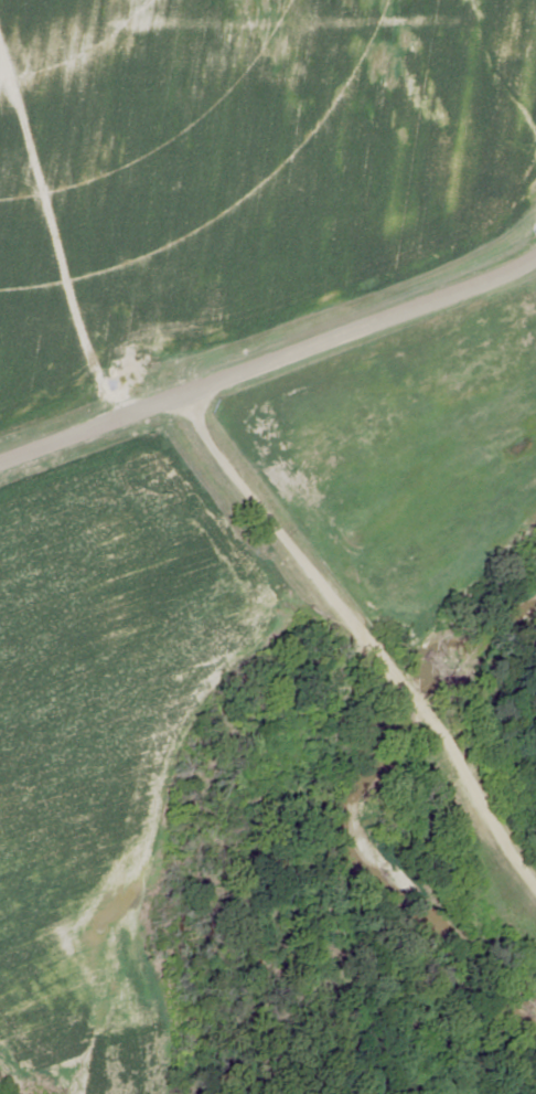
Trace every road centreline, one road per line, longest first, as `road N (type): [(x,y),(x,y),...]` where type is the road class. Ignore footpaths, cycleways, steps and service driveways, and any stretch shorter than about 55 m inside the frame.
road 1 (residential): [(0,449),(216,371),(244,376),(260,354),(535,212)]

